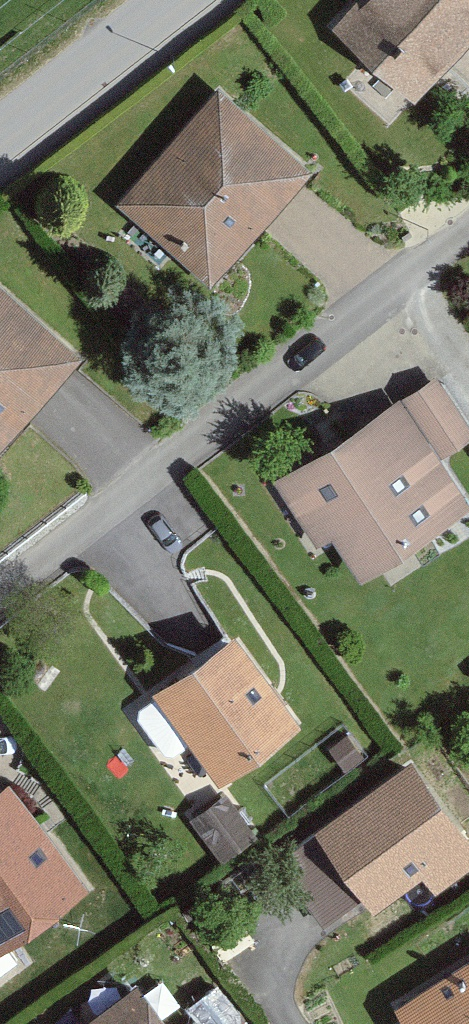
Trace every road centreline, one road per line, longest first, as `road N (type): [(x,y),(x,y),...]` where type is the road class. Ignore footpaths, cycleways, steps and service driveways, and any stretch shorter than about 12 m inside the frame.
road 1 (residential): [(0,590),(468,223)]
road 2 (unclassified): [(0,137),(174,0)]

